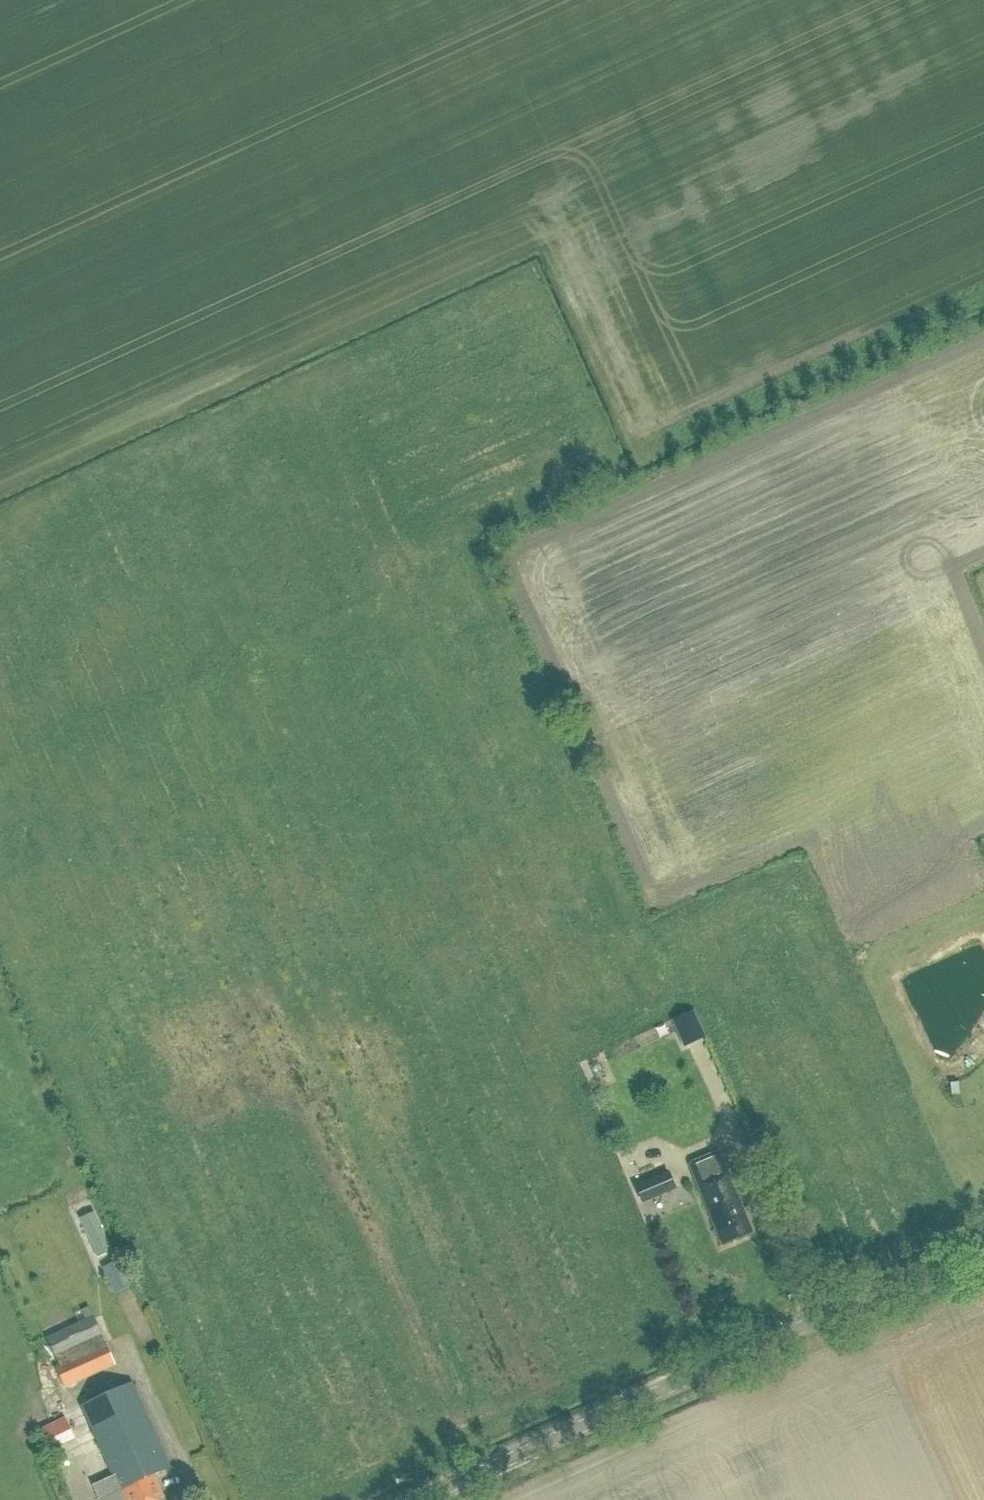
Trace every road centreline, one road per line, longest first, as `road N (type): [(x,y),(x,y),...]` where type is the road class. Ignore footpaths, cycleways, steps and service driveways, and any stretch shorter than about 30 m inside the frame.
road 1 (tertiary): [(417,1499),(983,1245)]

